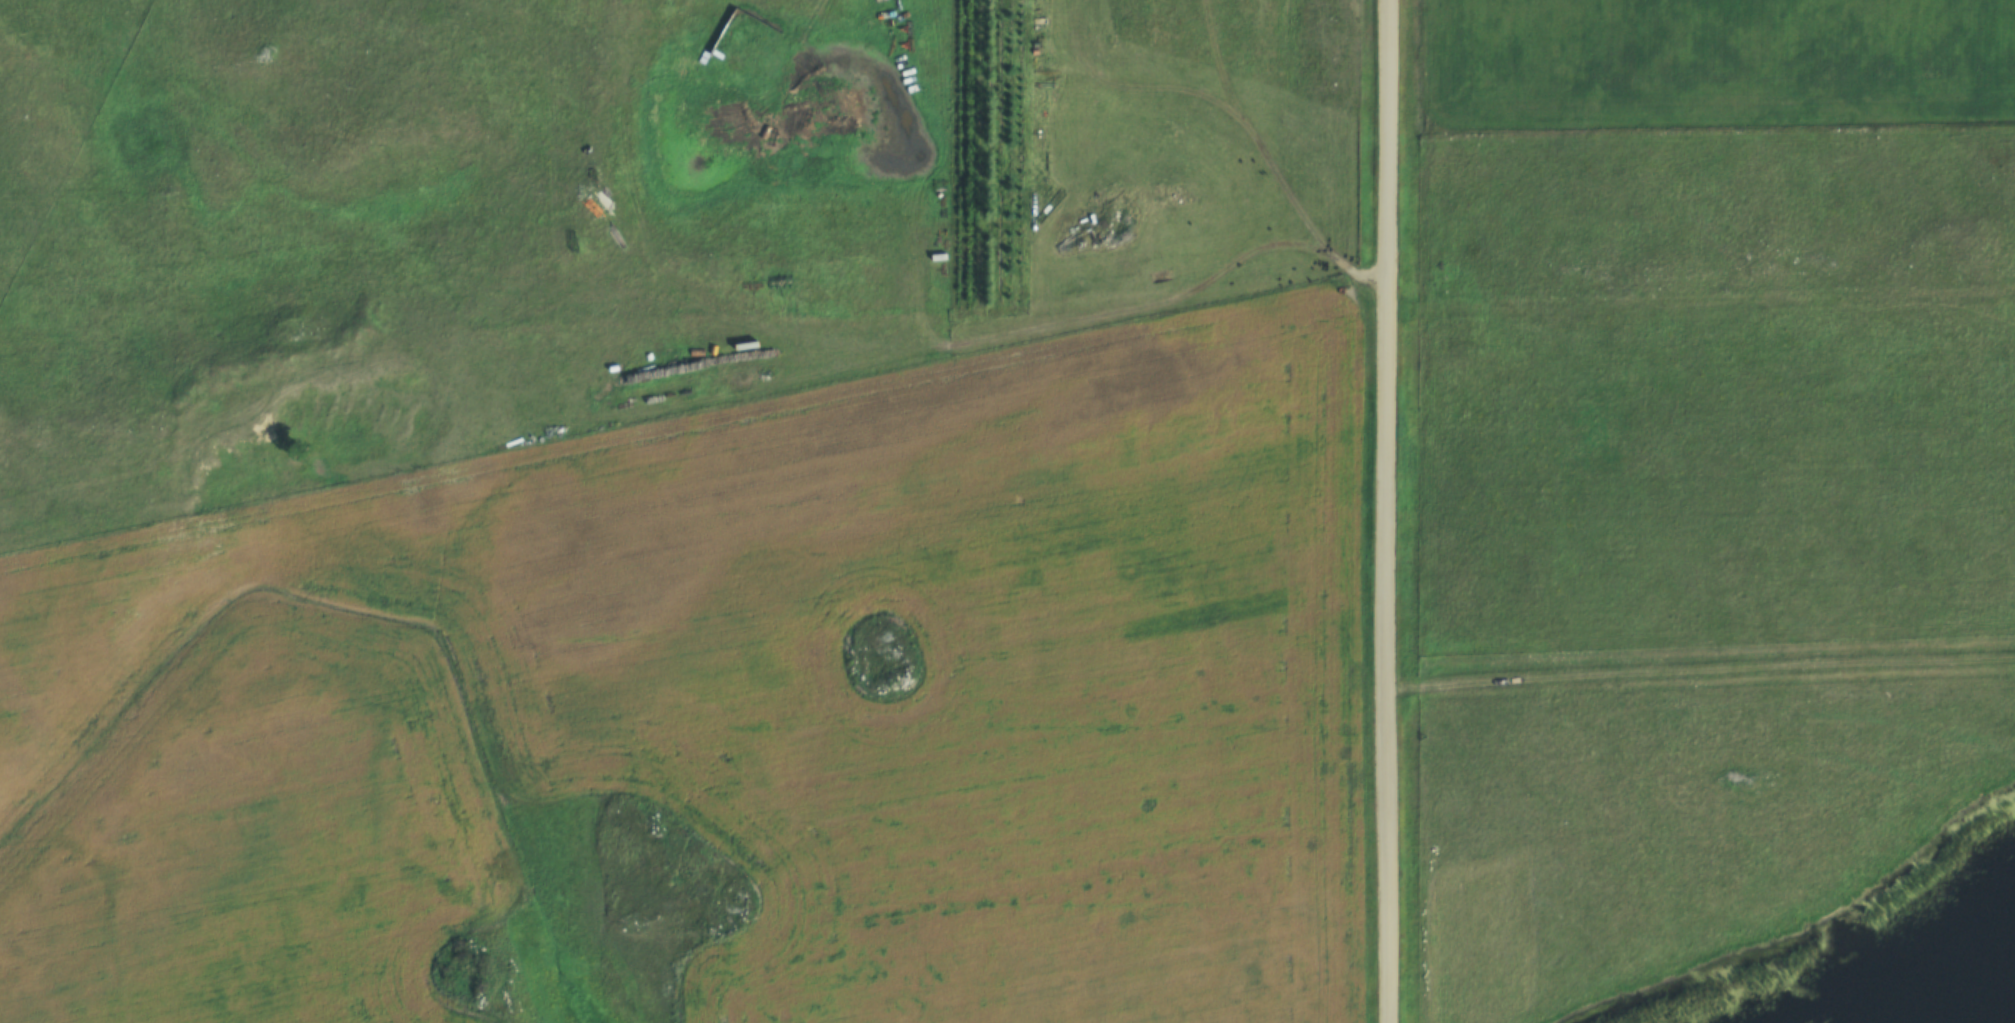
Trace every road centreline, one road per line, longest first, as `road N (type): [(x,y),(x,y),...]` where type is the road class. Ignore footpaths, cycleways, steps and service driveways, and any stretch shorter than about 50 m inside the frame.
road 1 (residential): [(1393,1022),(1394,0)]

